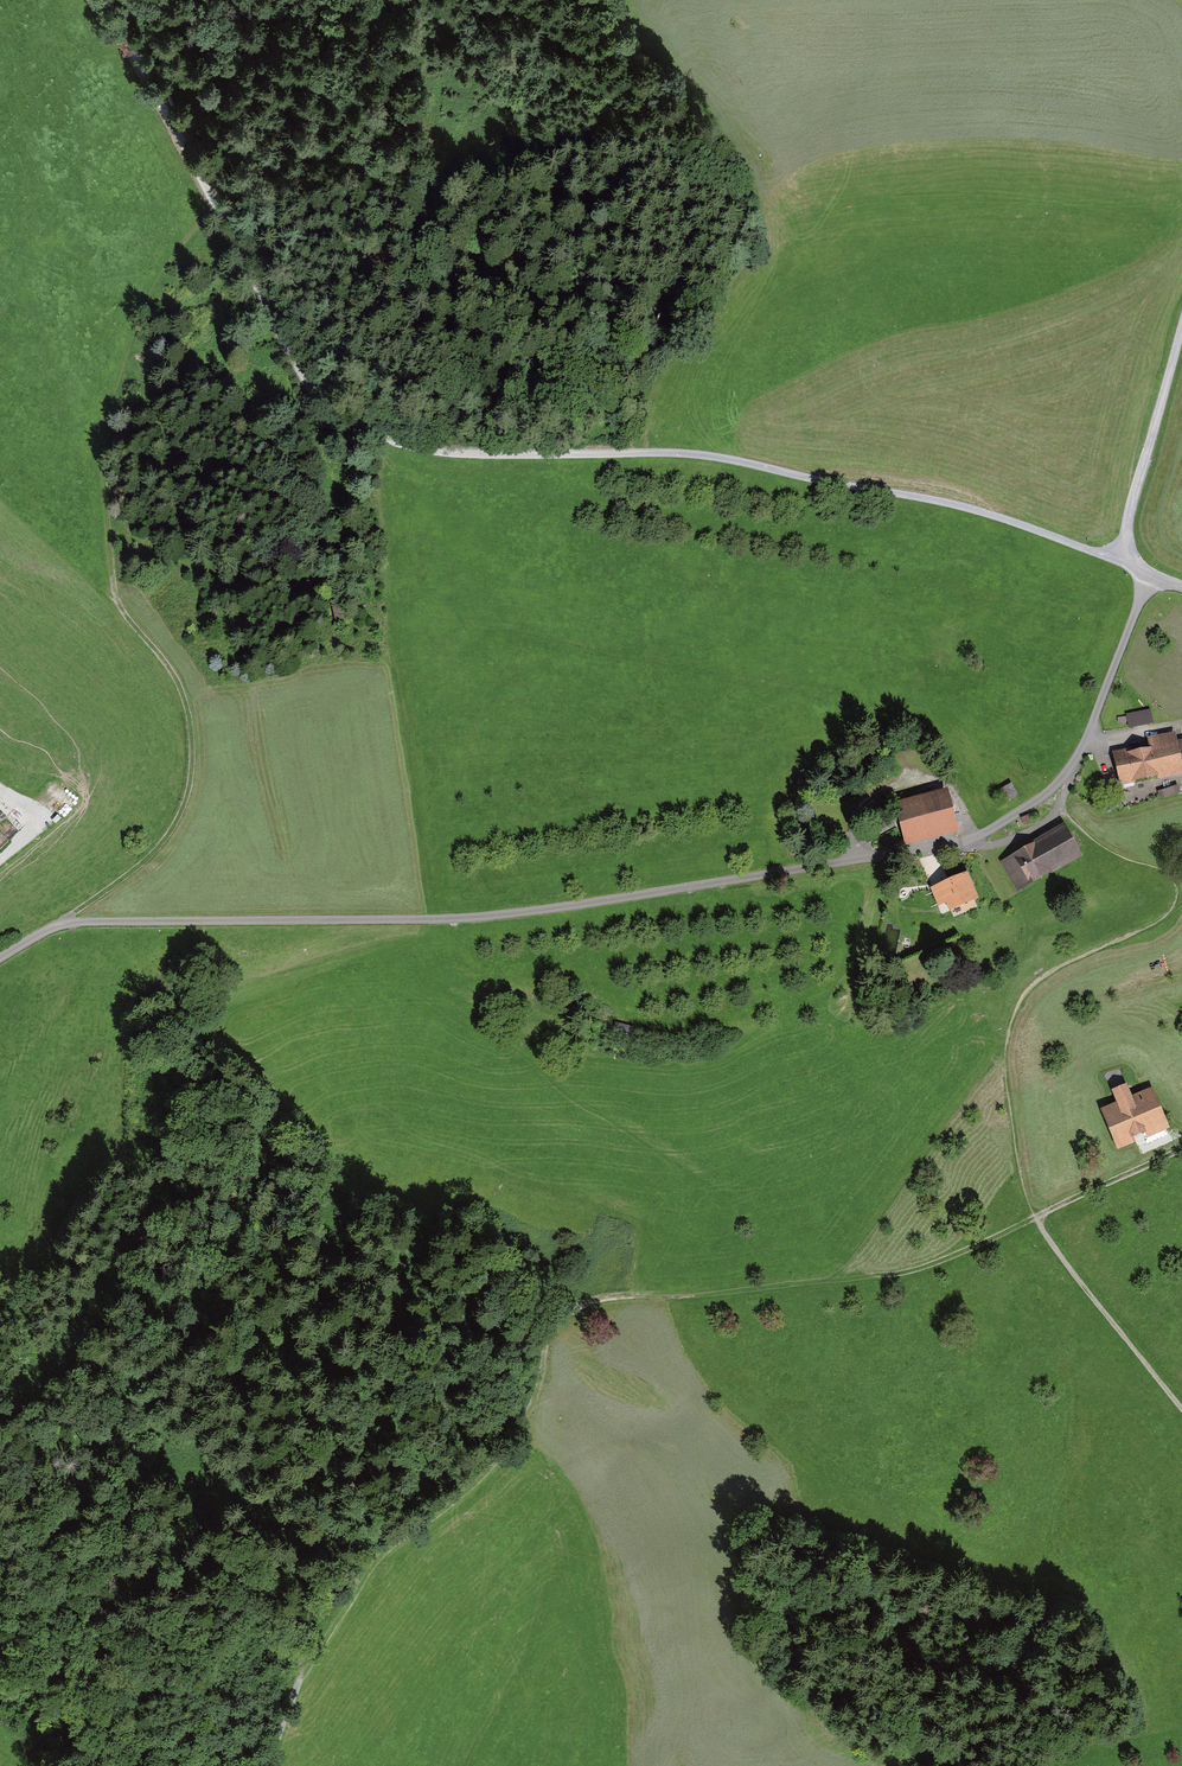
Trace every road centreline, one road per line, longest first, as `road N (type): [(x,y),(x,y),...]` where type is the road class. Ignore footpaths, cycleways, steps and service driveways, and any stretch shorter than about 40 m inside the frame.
road 1 (track): [(0,959),(60,923),(531,911),(980,836),(1054,788),(1083,751),(1148,575)]
road 2 (track): [(107,0),(297,364),(358,433),(444,453),(696,454),(916,496),(1127,558)]
road 3 (track): [(212,206),(155,291),(117,390),(106,476),(114,596),(178,682),(189,720),(188,792),(150,858),(60,923)]
road 4 (track): [(271,1765),(308,1669),(371,1574),(394,1544),(456,1501),(517,1438),(538,1390),(551,1331),(565,1316),(600,1300),(830,1278)]
road 5 (track): [(1181,1408),(1036,1217)]
road 6 (track): [(1181,331),(1131,508),(1127,558)]
road 7 (track): [(830,1278),(910,1272),(1036,1217)]
road 8 (track): [(1036,1217),(1009,1100),(1007,1039)]
road 9 (track): [(299,1688),(307,1622),(334,1527)]
road 10 (track): [(1036,1217),(1181,1149)]

